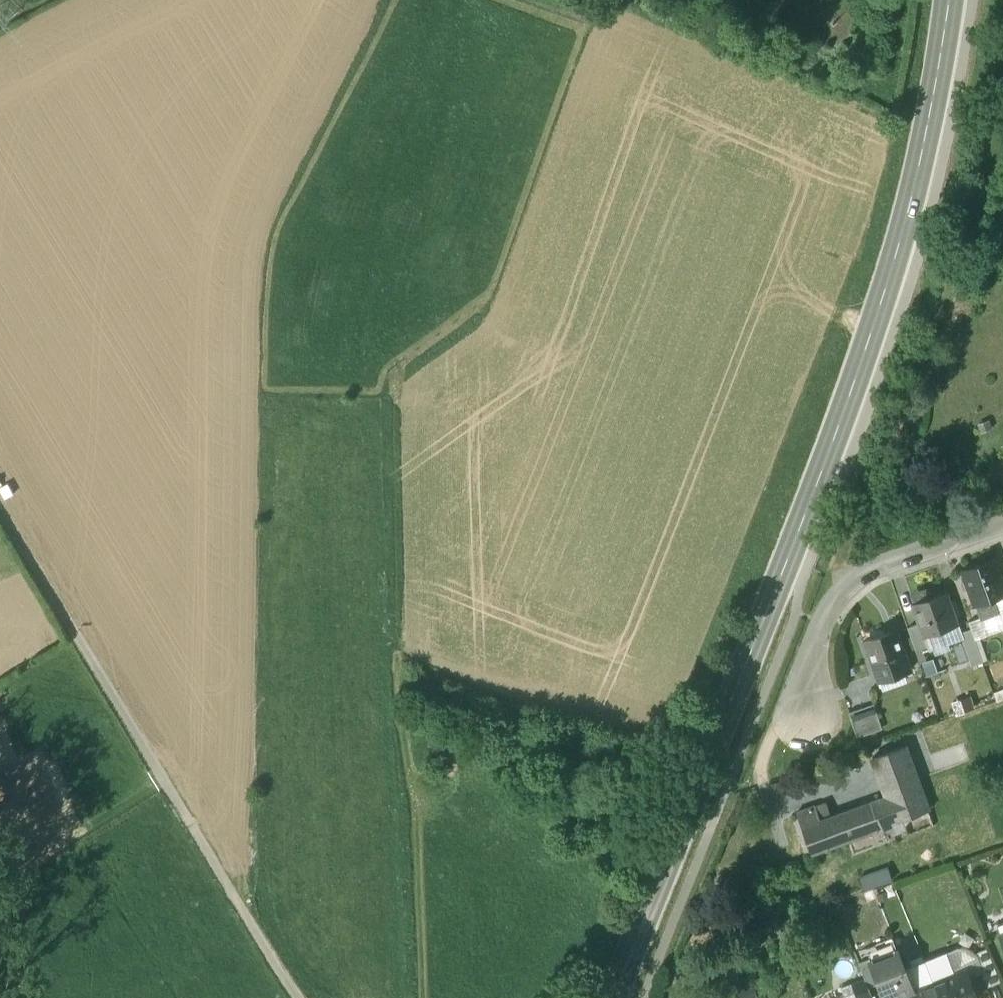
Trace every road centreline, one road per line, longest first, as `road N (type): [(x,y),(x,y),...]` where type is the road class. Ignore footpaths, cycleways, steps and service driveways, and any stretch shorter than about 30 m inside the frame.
road 1 (primary): [(612,997),(840,430),(903,236),(950,0)]
road 2 (track): [(0,500),(304,997)]
road 3 (residential): [(1002,522),(856,581),(831,619),(812,687),(814,738)]

